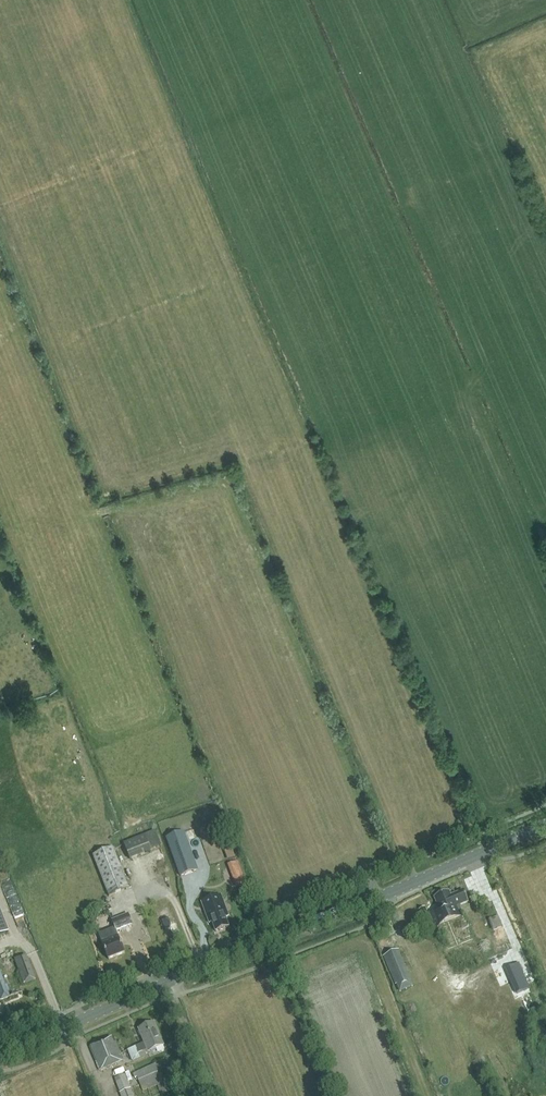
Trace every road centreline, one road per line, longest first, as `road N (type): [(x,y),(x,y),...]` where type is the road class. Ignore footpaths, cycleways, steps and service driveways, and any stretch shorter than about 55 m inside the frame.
road 1 (secondary): [(0,1057),(545,822)]
road 2 (track): [(215,1095),(166,983)]

